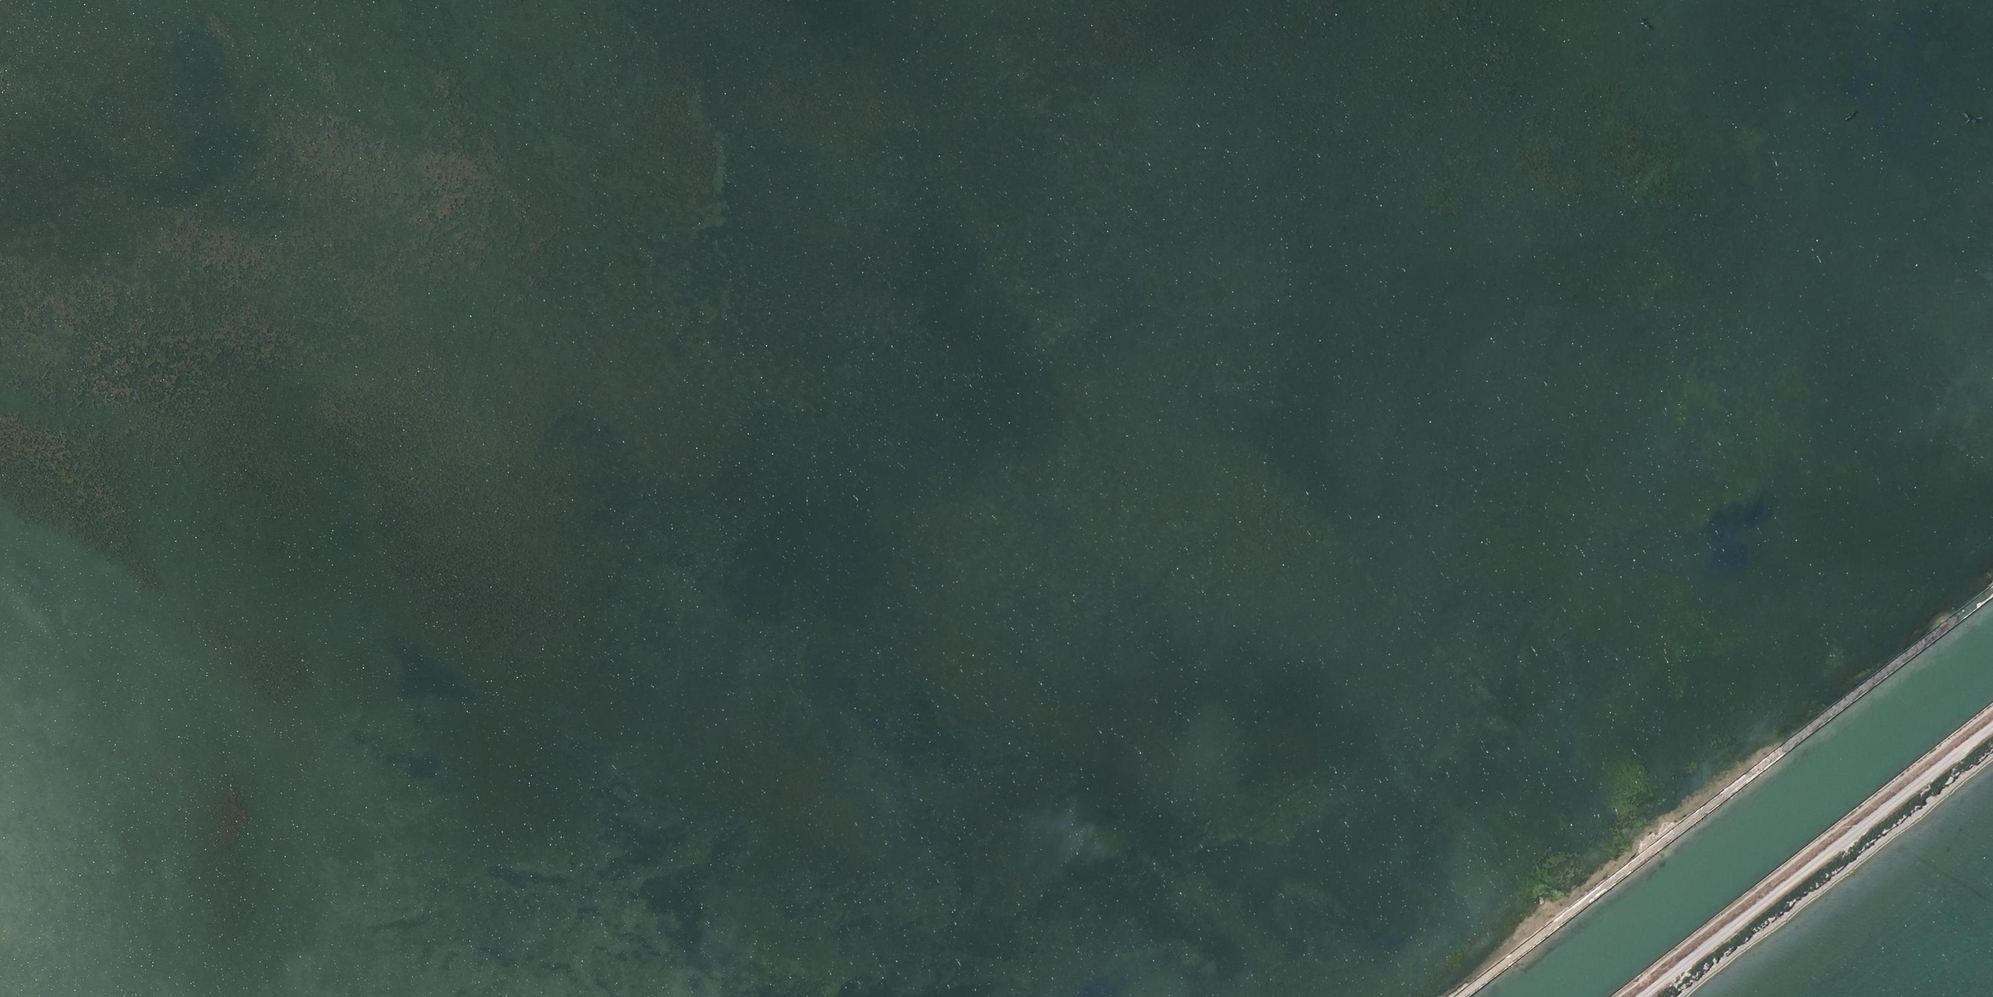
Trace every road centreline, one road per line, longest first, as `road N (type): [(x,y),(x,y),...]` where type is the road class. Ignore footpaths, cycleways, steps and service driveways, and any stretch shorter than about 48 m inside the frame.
road 1 (track): [(1992,728),(1644,996)]
road 2 (track): [(1465,996),(1696,821)]

